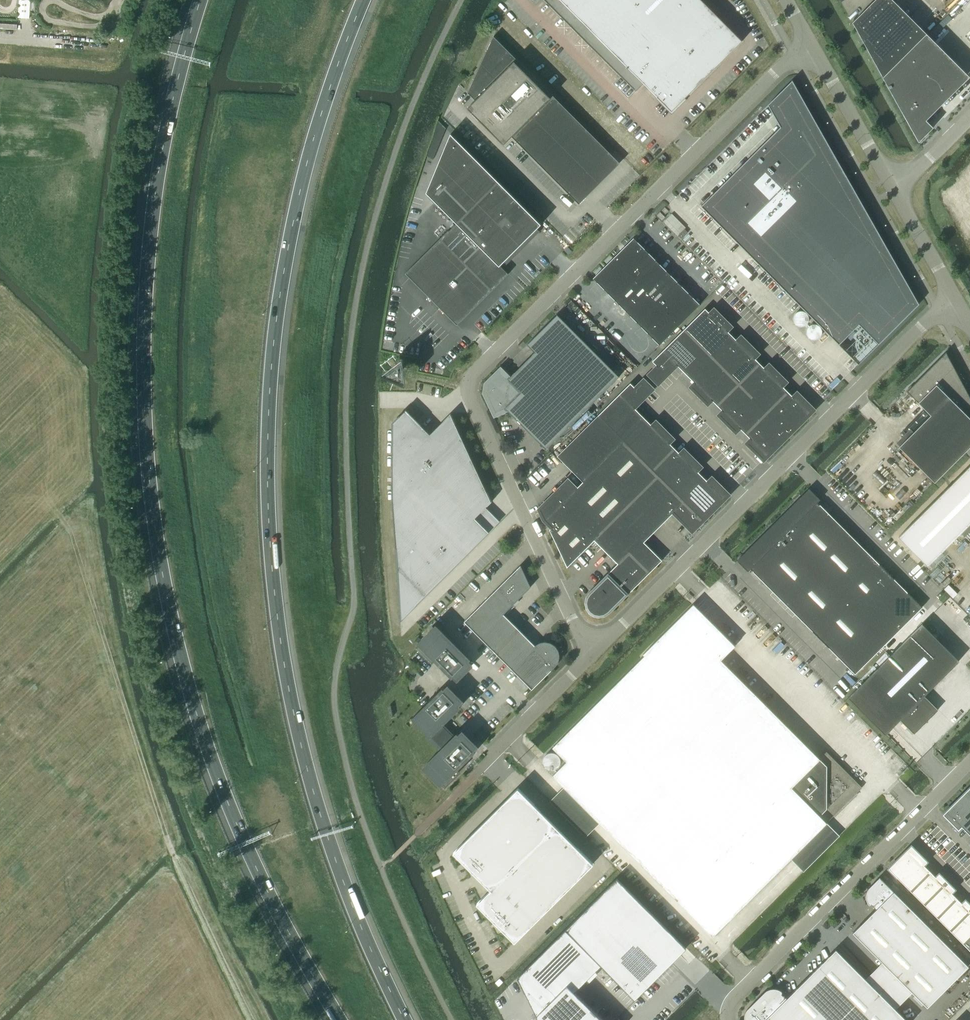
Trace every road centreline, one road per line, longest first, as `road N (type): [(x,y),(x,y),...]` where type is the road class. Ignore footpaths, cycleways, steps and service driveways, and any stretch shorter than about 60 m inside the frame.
road 1 (motorway): [(200,0),(159,160),(150,236),(143,327),(151,499),(177,644),(217,777),(269,896),(339,1019)]
road 2 (motorway): [(405,1019),(317,805),(280,642),(269,535),(278,303),(312,146),(364,0)]
road 3 (unclassified): [(810,44),(469,382),(467,394),(589,654)]
road 4 (track): [(252,1019),(168,844),(65,522)]
road 5 (unclassified): [(589,654),(955,296)]
road 6 (unclassified): [(727,1019),(728,1003),(969,766)]
road 7 (unclassified): [(810,44),(894,187)]
road 8 (unclassified): [(484,769),(589,654)]
road 9 (unclassified): [(894,187),(955,296)]

